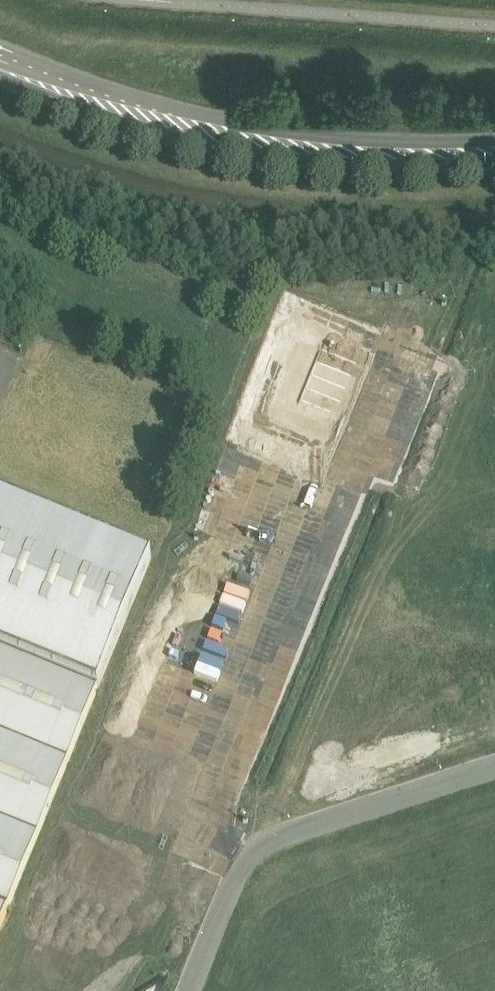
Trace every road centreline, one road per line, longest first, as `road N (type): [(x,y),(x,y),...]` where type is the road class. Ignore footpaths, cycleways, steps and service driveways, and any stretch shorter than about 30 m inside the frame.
road 1 (secondary): [(0,56),(184,125),(249,139),(389,156),(494,149)]
road 2 (unclassified): [(191,990),(253,854),(278,838),(494,767)]

